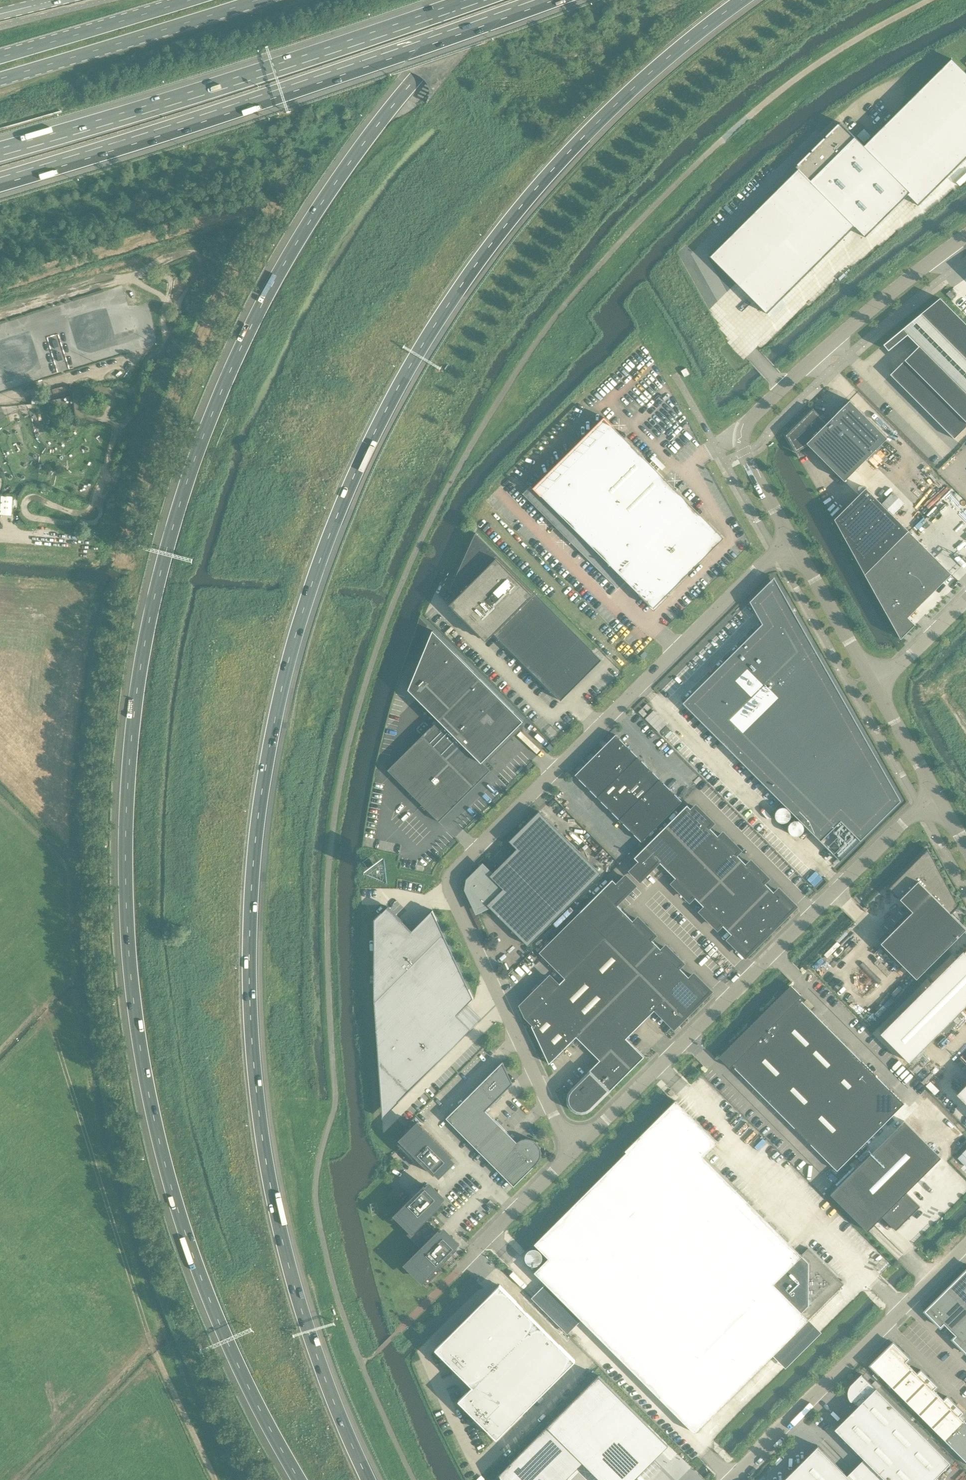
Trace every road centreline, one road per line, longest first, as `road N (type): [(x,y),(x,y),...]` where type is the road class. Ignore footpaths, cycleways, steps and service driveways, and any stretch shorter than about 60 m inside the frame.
road 1 (motorway): [(369,1479),(299,1302),(262,1139),(251,921),(278,702),(329,535),(396,391),(448,304),(581,139),(742,0)]
road 2 (motorway): [(489,0),(362,145),(251,325),(180,503),(141,657),(126,903),(148,1096),(217,1320),(299,1479)]
road 3 (unclassified): [(792,541),(451,879),(449,891),(571,1151)]
road 4 (motorway): [(0,185),(555,0)]
road 5 (unclassified): [(571,1151),(937,793)]
road 6 (track): [(216,1479),(150,1341),(47,1019)]
road 7 (motorway): [(466,0),(0,149)]
road 8 (unclassified): [(965,236),(747,424),(743,452),(792,541)]
road 9 (unclassified): [(731,1479),(965,1249)]
road 10 (primary): [(0,79),(257,0)]
road 11 (primary): [(191,0),(0,57)]
road 12 (unclassified): [(792,541),(876,684)]
road 13 (unclassified): [(466,1266),(571,1151)]
road 14 (unclassified): [(876,684),(937,793)]
road 15 (unclassified): [(876,684),(965,598)]

